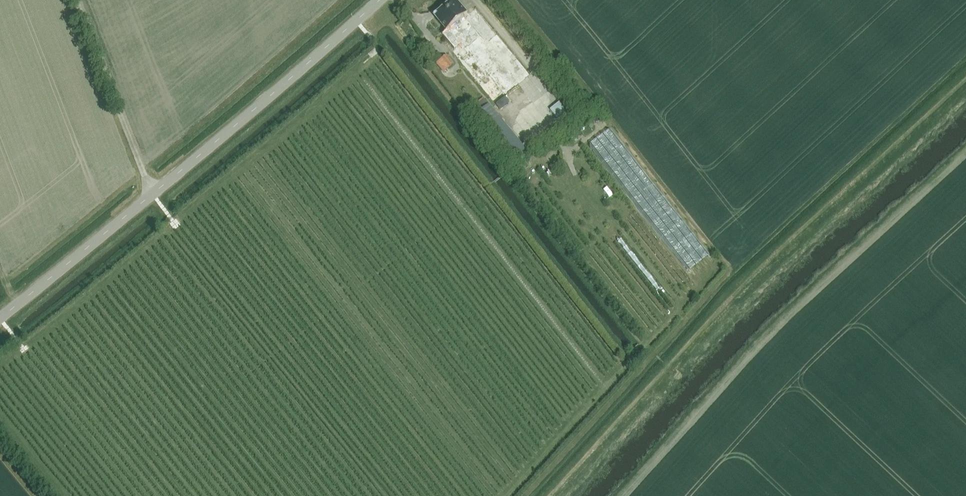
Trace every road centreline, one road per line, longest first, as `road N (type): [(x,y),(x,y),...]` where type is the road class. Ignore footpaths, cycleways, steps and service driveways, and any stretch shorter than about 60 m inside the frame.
road 1 (tertiary): [(0,320),(250,120),(384,0)]

